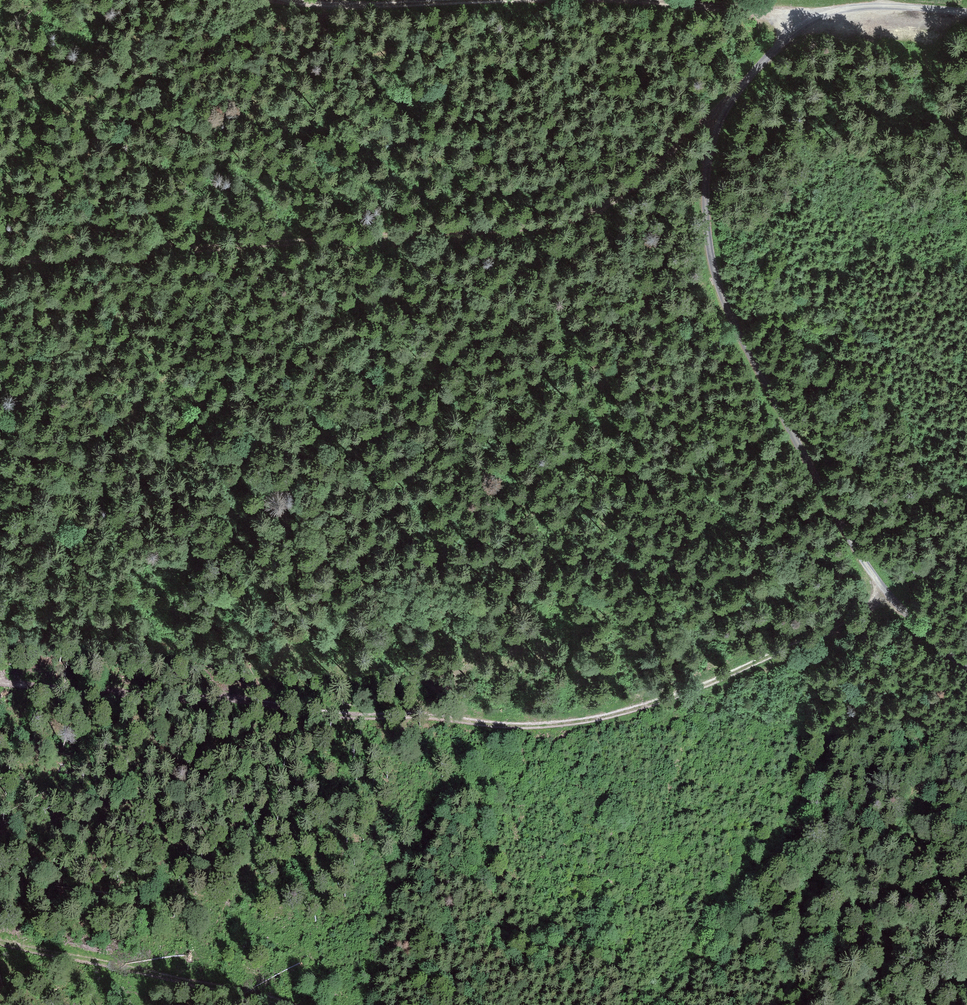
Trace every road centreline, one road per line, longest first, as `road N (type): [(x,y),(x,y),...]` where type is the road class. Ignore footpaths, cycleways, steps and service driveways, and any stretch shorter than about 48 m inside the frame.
road 1 (track): [(0,679),(575,720),(694,687),(827,636),(925,562),(966,506)]
road 2 (unclassified): [(966,670),(888,593),(851,539),(728,311),(705,200),(724,112),(793,32),(864,7),(966,12)]
road 3 (track): [(709,244),(605,209),(526,223),(0,256)]
road 4 (track): [(288,0),(647,3),(813,19)]
road 5 (track): [(0,939),(289,1004)]
road 6 (track): [(966,148),(900,7)]
road 7 (track): [(605,209),(724,112)]

